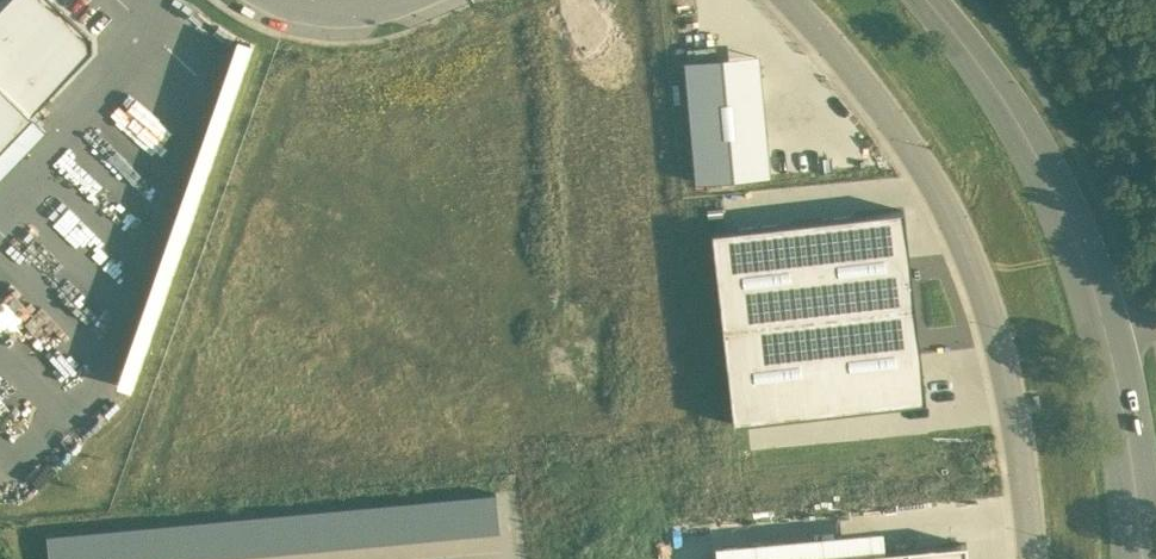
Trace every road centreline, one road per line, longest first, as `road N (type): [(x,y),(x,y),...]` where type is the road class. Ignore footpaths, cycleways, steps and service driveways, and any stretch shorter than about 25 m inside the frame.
road 1 (unclassified): [(788,0),(896,124),(971,254),(1016,414),(1034,558)]
road 2 (secondary): [(1143,558),(1118,382),(1086,265),(1027,138),(929,0)]

